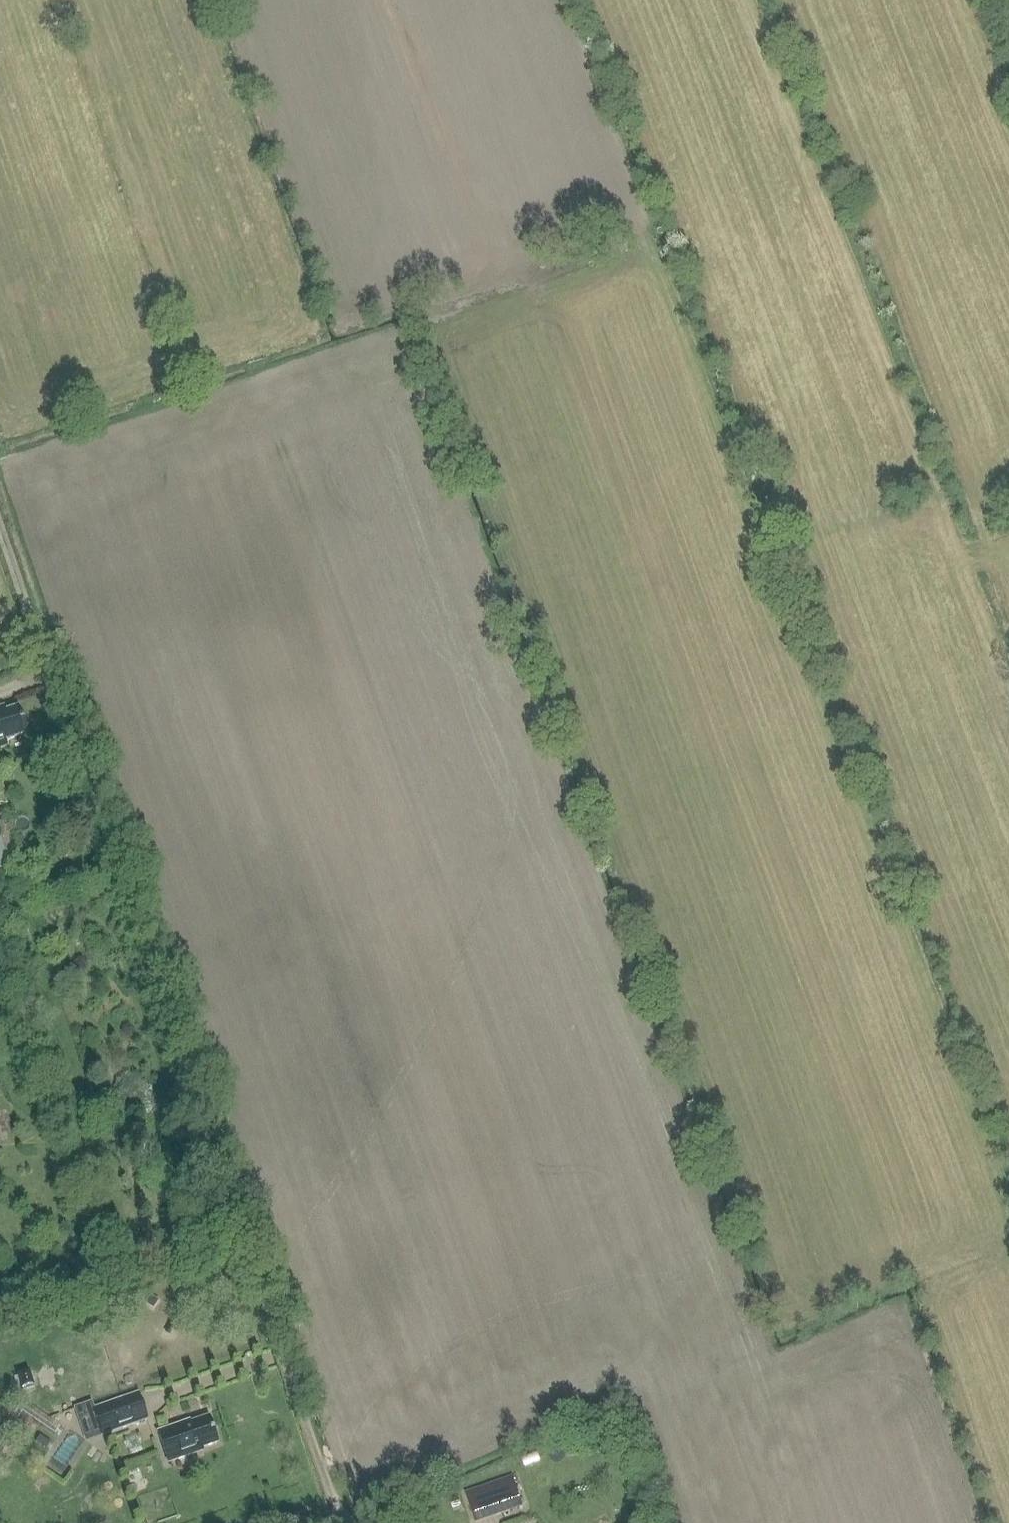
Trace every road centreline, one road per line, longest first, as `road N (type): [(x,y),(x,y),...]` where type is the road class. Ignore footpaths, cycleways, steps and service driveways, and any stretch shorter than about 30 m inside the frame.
road 1 (track): [(379,1522),(336,1493),(0,499)]

